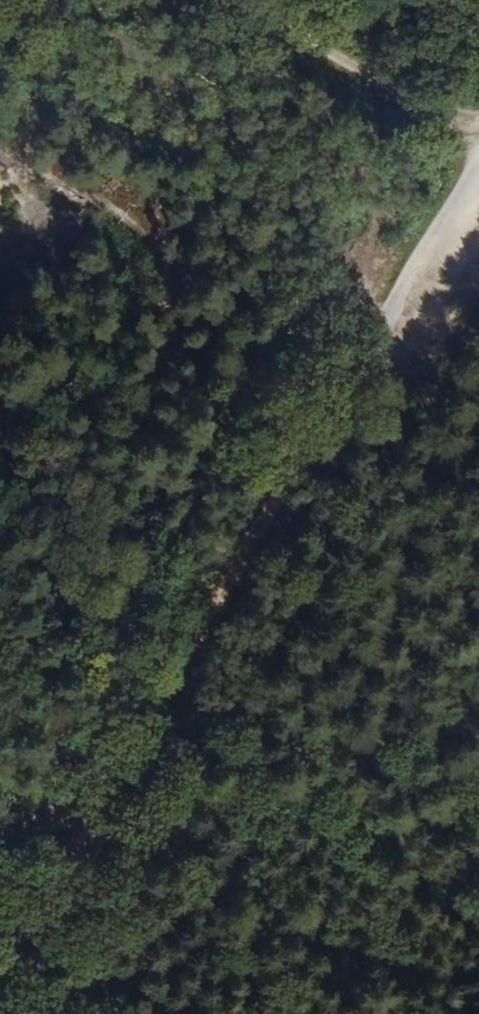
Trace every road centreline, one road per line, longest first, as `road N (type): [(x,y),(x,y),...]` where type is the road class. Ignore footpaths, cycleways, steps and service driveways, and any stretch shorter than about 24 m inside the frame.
road 1 (track): [(113,774),(472,186)]
road 2 (track): [(470,138),(240,0)]
road 3 (track): [(0,979),(113,774)]

